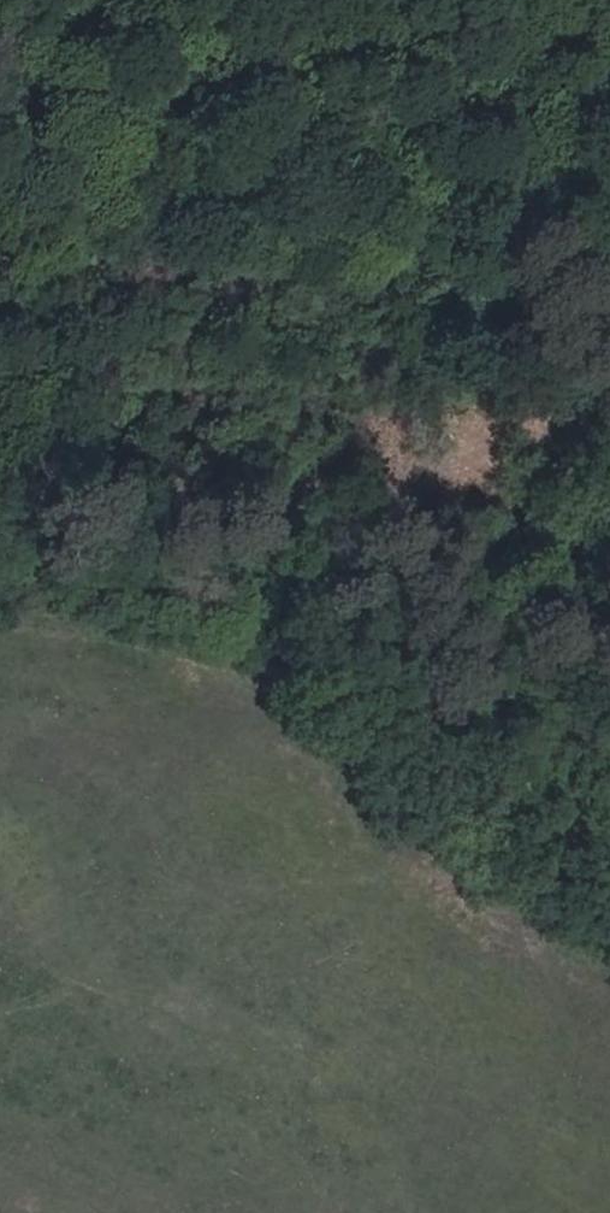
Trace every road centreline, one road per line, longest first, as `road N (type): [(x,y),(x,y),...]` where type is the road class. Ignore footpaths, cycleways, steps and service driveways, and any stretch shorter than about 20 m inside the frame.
road 1 (track): [(0,560),(122,581),(301,645),(609,852)]

